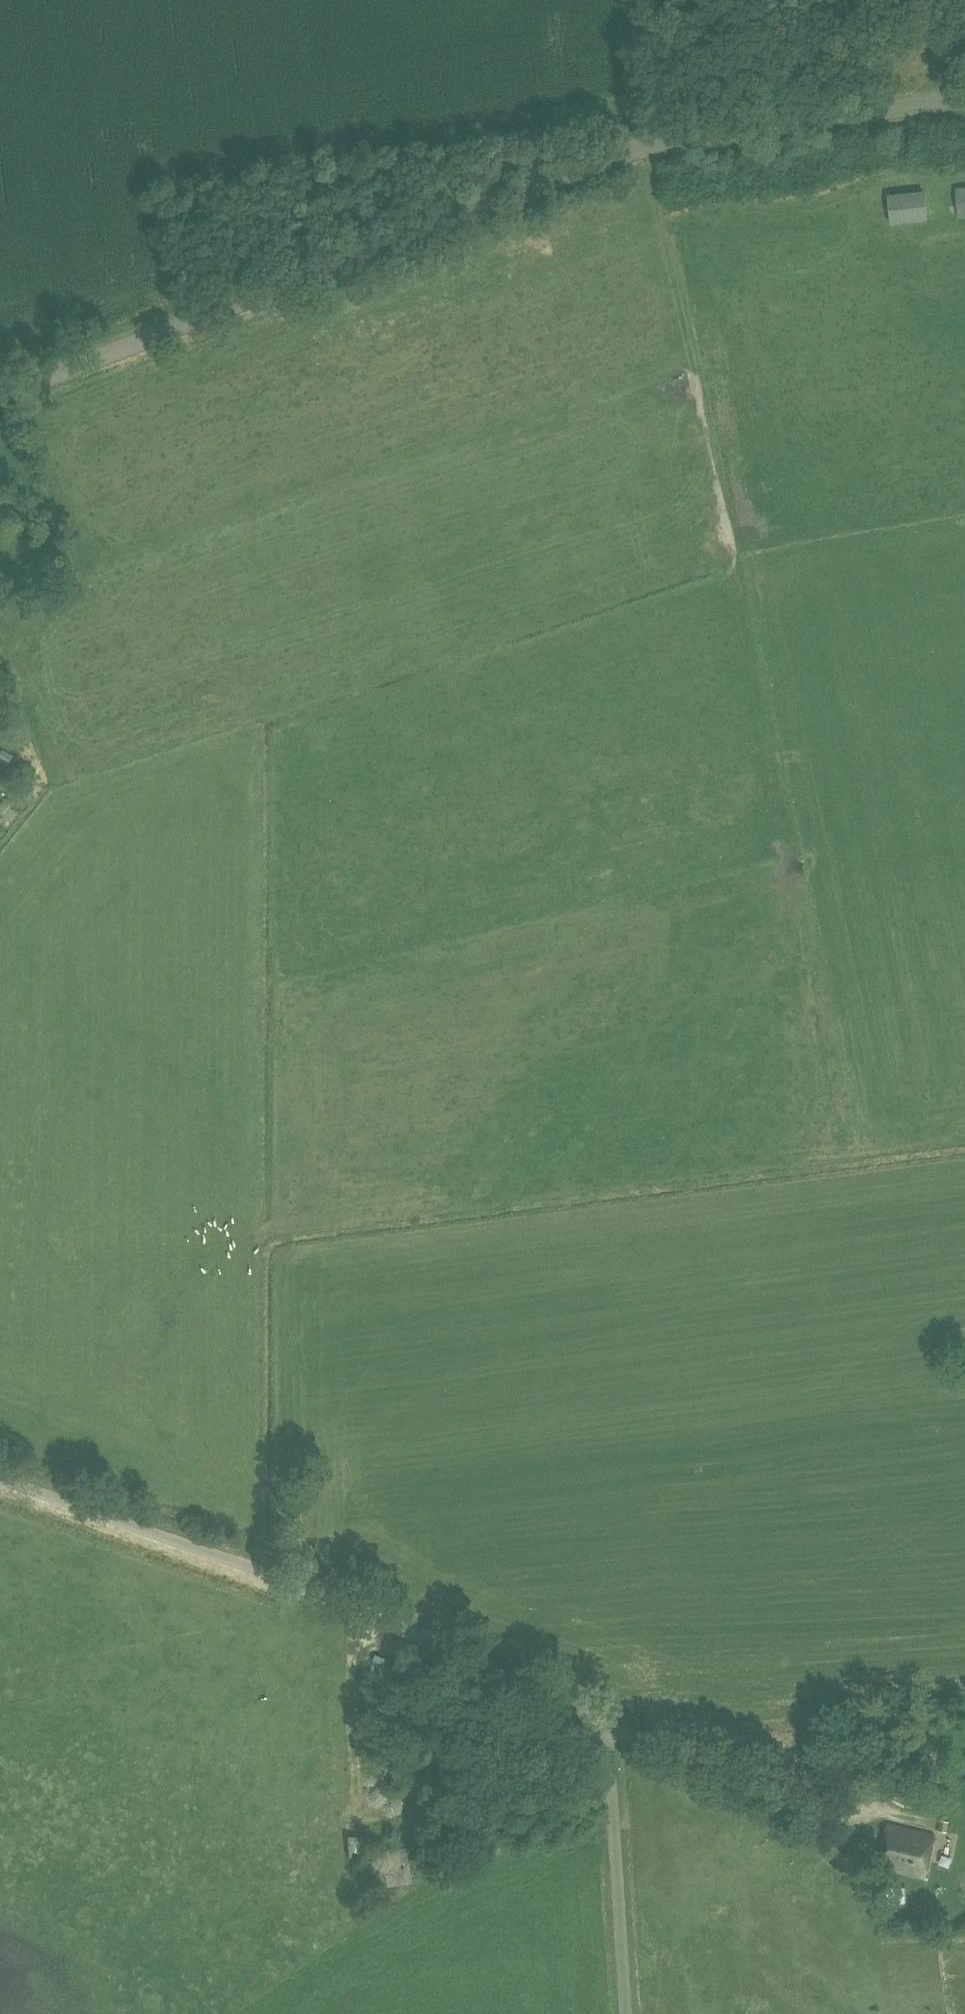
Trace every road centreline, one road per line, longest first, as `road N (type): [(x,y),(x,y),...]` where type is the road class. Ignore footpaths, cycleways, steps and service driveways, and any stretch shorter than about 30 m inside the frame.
road 1 (unclassified): [(0,398),(662,140),(964,102)]
road 2 (unclassified): [(628,2013),(612,1740),(151,1535),(0,1481)]

